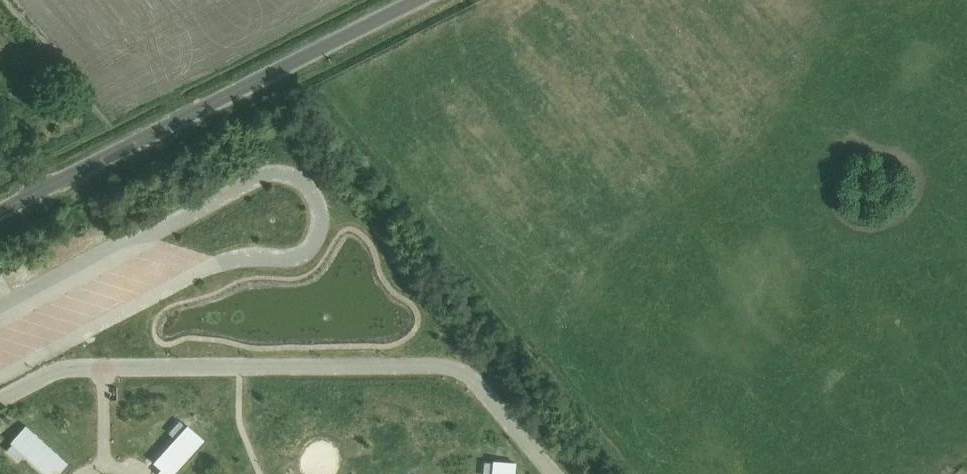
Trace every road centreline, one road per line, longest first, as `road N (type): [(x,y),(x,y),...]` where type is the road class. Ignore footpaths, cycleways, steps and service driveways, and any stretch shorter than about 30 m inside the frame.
road 1 (unclassified): [(0,214),(429,0)]

